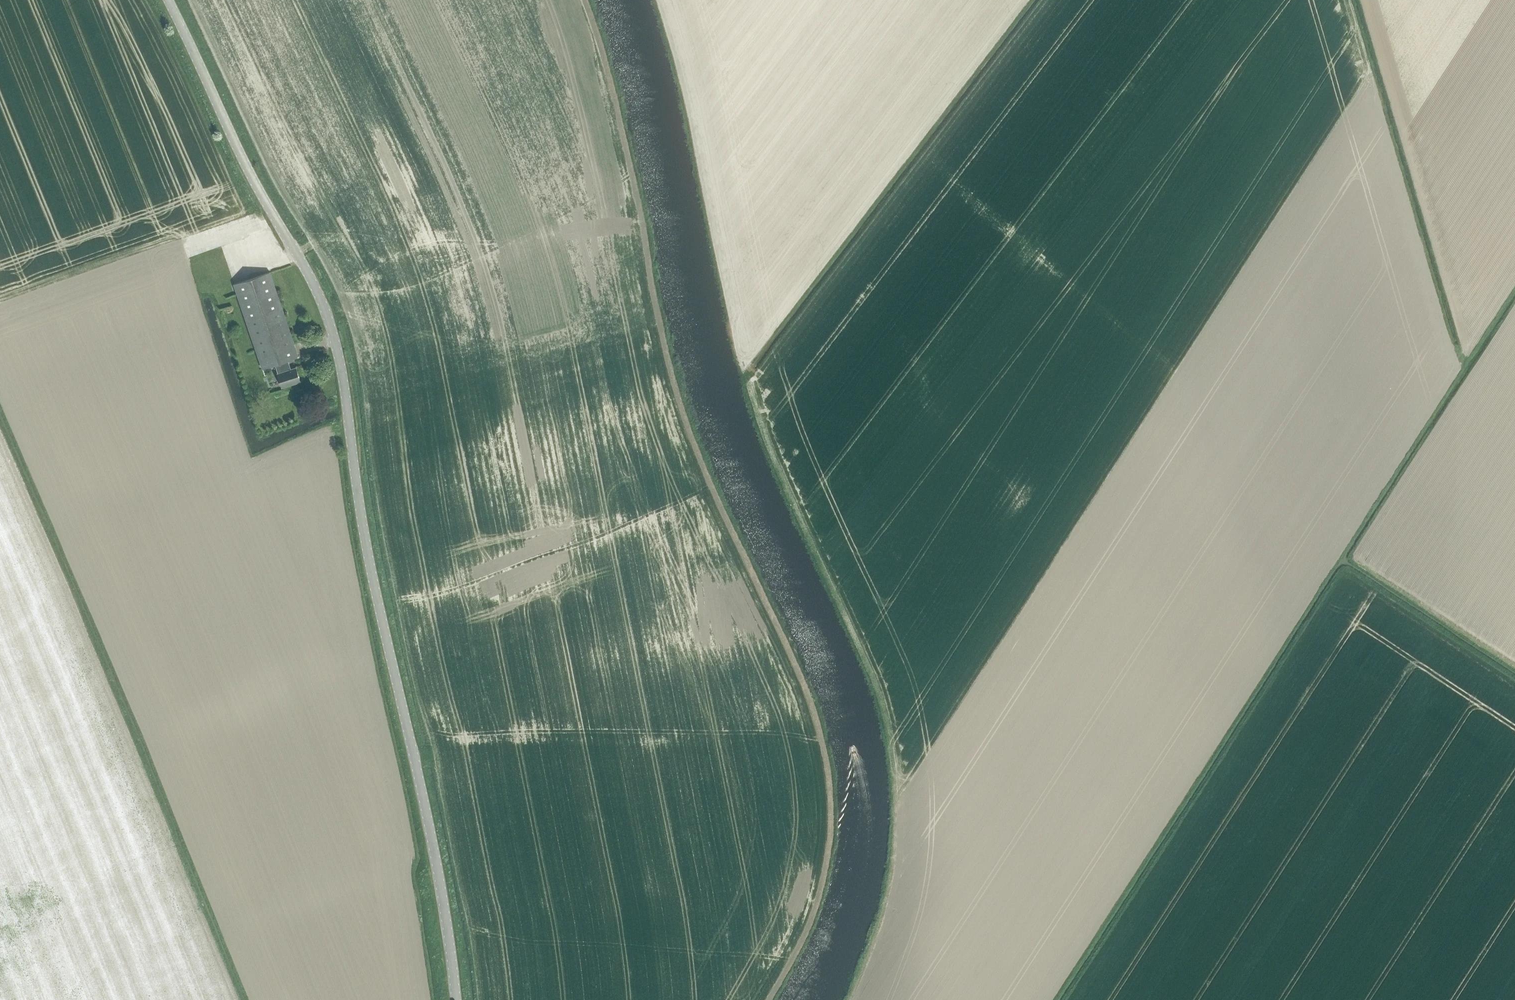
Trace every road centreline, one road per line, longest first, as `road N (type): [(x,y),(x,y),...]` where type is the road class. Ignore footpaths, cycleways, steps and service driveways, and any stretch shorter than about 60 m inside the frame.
road 1 (tertiary): [(455,999),(438,860),(371,568),(338,351),(321,297),(243,162),(167,0)]

